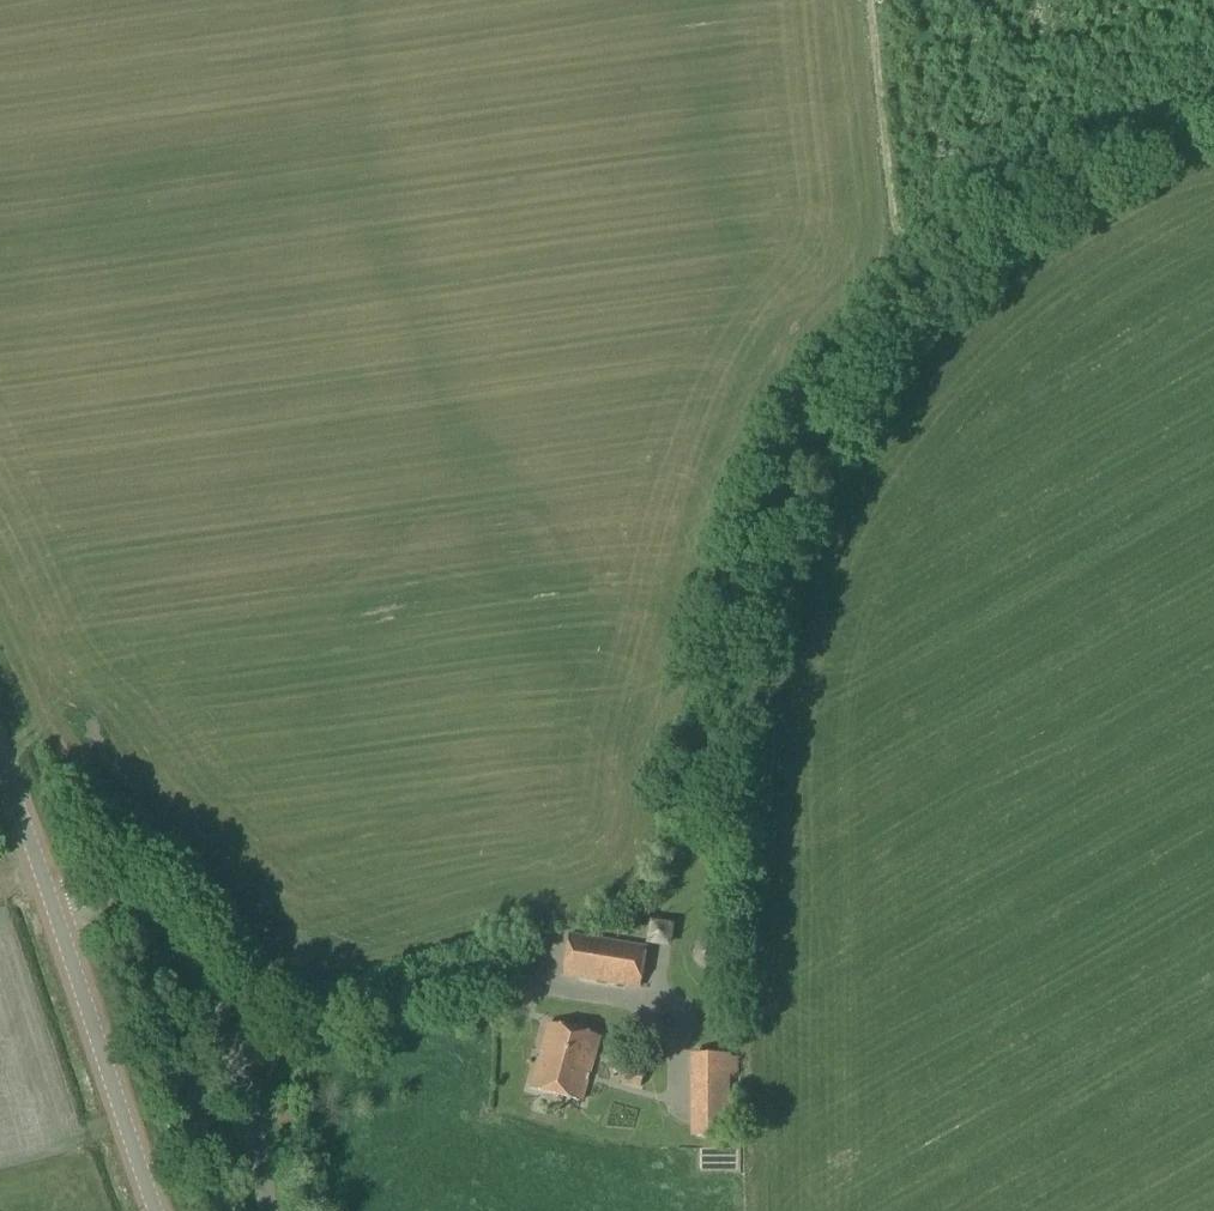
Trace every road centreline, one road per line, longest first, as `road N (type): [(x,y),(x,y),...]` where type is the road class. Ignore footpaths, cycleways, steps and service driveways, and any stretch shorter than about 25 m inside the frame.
road 1 (unclassified): [(275,1210),(218,979),(171,939),(124,915),(92,908),(55,916)]
road 2 (secondary): [(159,1210),(55,916)]
road 3 (secondary): [(55,916),(0,748)]

